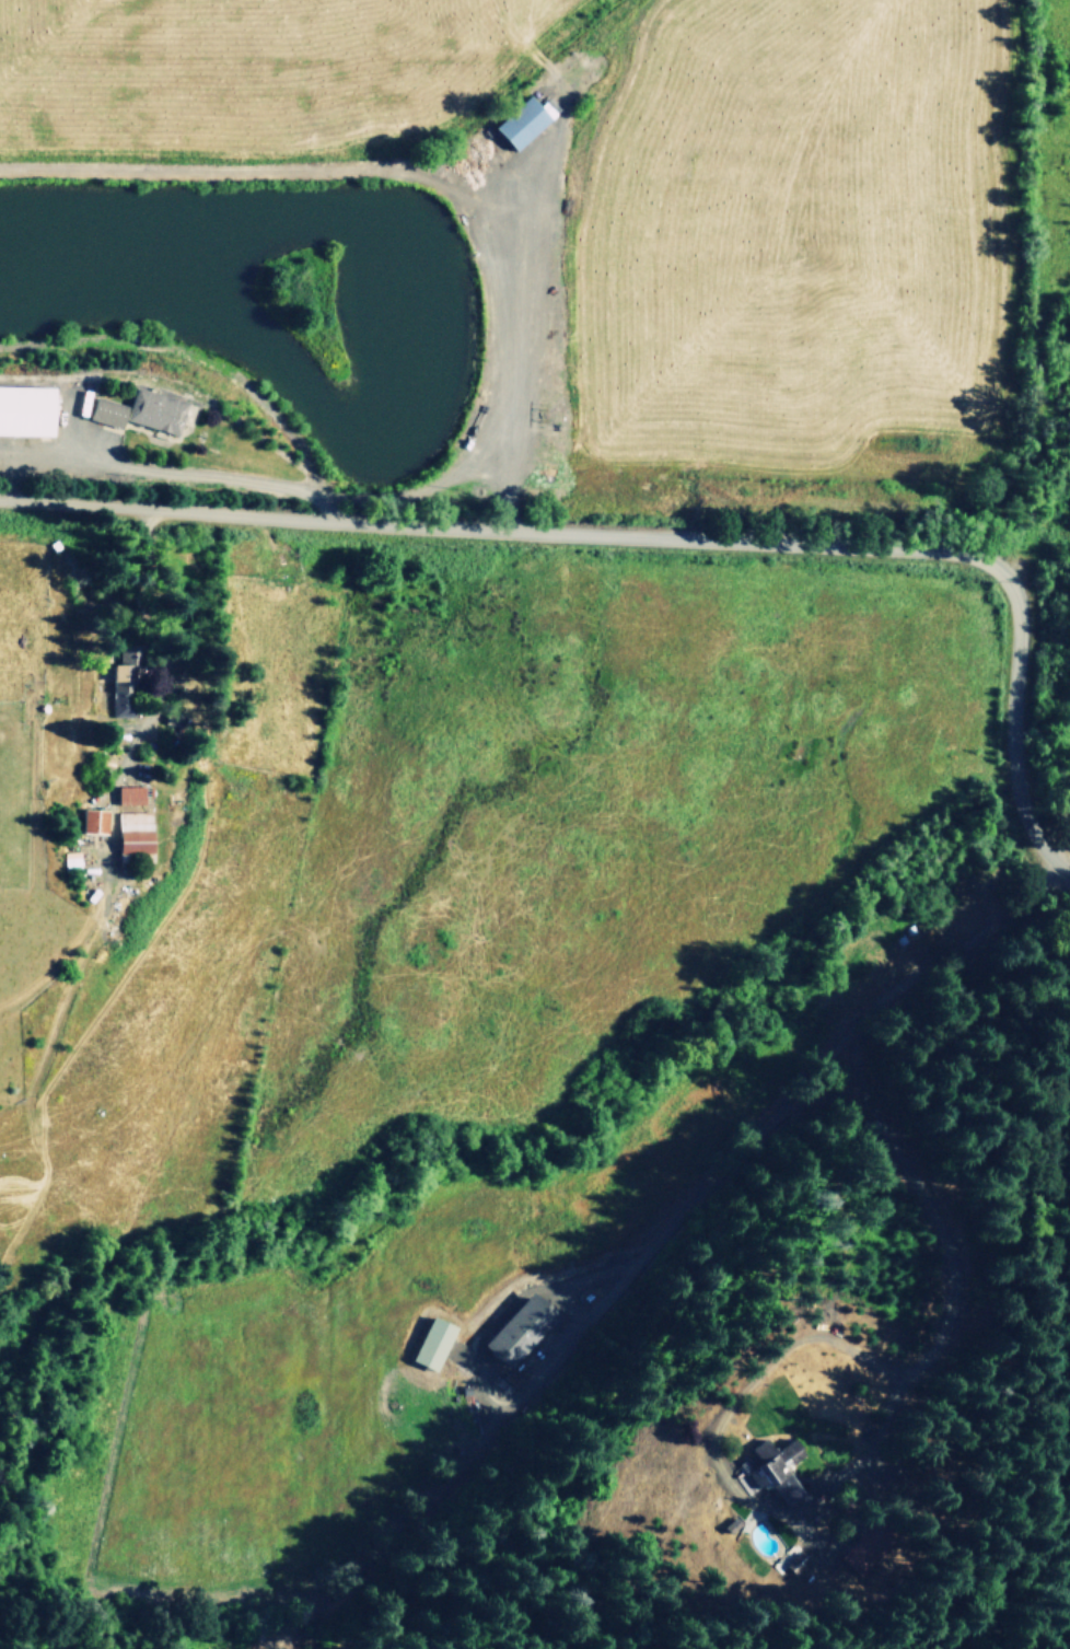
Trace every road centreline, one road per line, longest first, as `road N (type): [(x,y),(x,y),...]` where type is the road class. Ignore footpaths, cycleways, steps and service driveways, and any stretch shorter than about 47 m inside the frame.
road 1 (residential): [(0,498),(980,558),(1016,600),(1017,794),(1038,844),(1069,877)]
road 2 (track): [(1030,829),(822,1081),(277,1648)]

